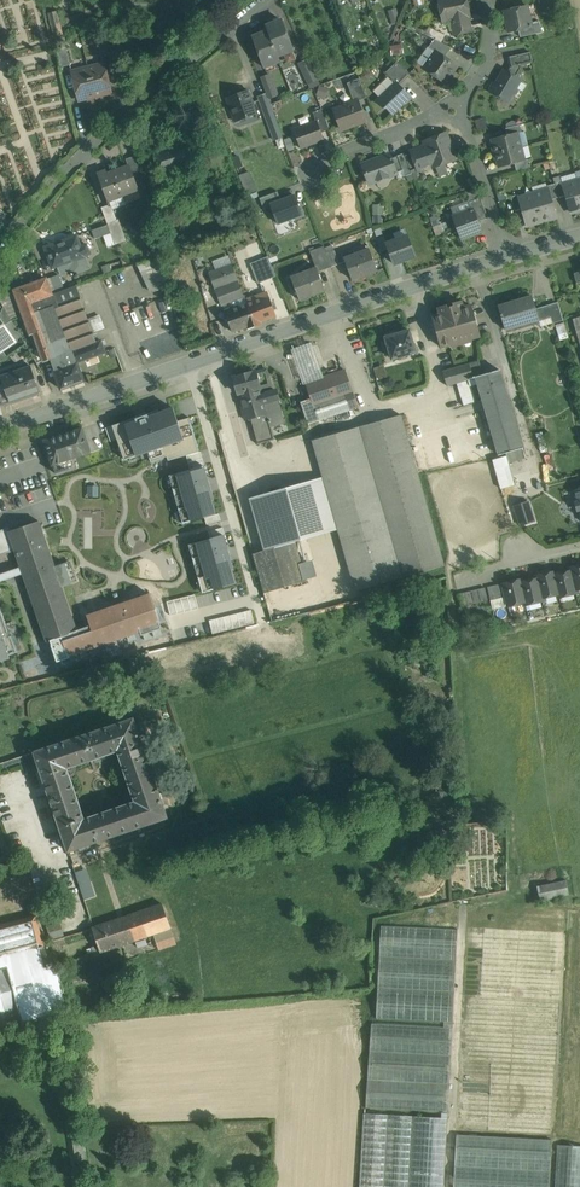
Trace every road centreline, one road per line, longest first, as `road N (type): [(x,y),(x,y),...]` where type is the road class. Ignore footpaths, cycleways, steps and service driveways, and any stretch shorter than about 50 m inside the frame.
road 1 (tertiary): [(0,432),(510,256)]
road 2 (residential): [(0,252),(95,142),(264,0)]
road 3 (residential): [(510,256),(460,123)]
road 4 (residential): [(437,118),(314,167)]

